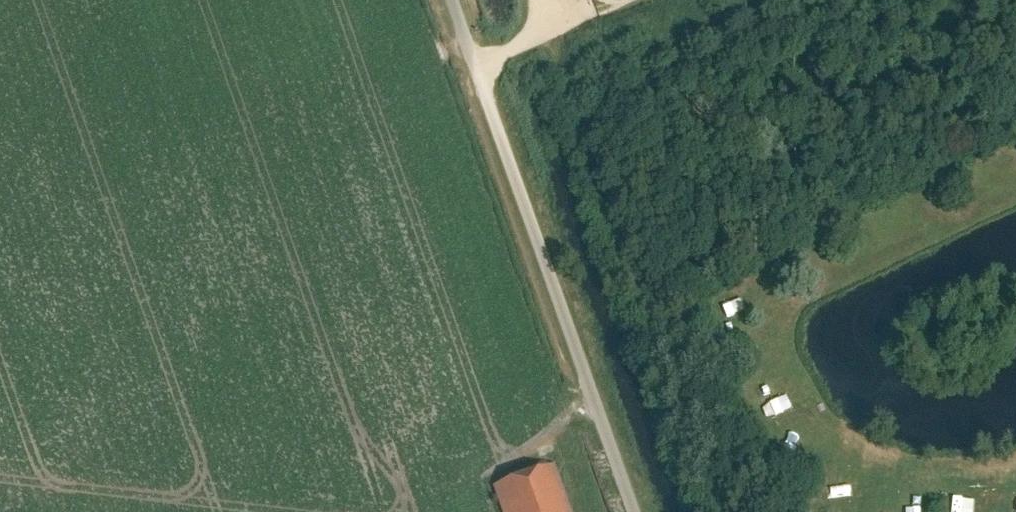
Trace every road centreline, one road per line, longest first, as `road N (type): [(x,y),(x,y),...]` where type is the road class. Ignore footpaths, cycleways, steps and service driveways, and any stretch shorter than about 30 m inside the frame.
road 1 (unclassified): [(631,511),(451,0)]

